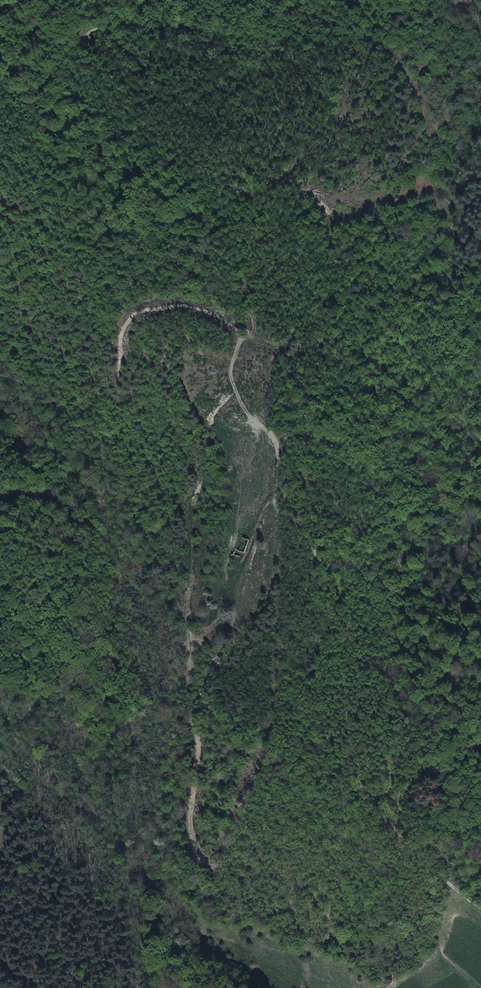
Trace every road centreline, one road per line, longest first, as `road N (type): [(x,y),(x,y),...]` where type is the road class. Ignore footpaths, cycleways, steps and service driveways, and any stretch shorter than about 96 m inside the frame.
road 1 (track): [(480,906),(409,851),(395,818),(417,776),(480,748)]

